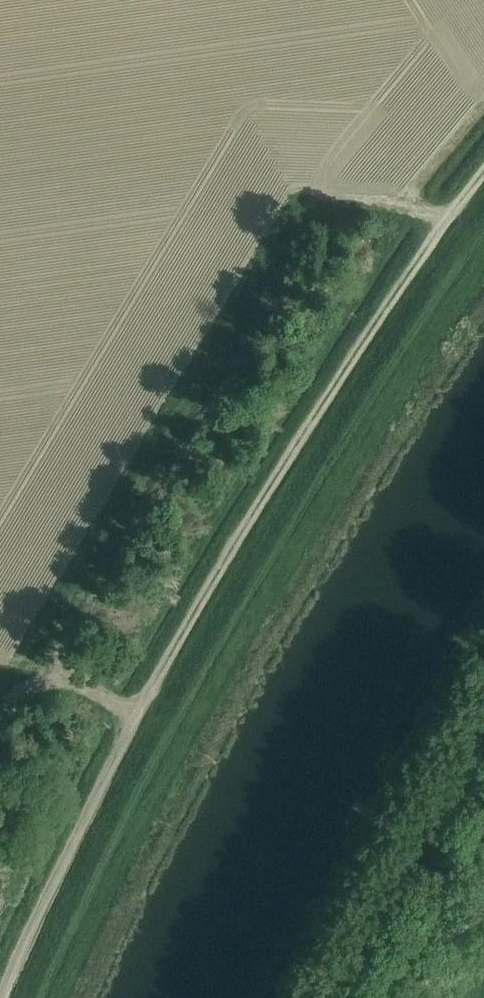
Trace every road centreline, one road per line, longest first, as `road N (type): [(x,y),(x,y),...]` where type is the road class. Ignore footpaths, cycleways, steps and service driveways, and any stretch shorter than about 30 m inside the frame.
road 1 (unclassified): [(0,991),(133,718),(424,246),(483,171)]
road 2 (track): [(445,219),(415,209),(323,203),(281,219),(0,698)]

